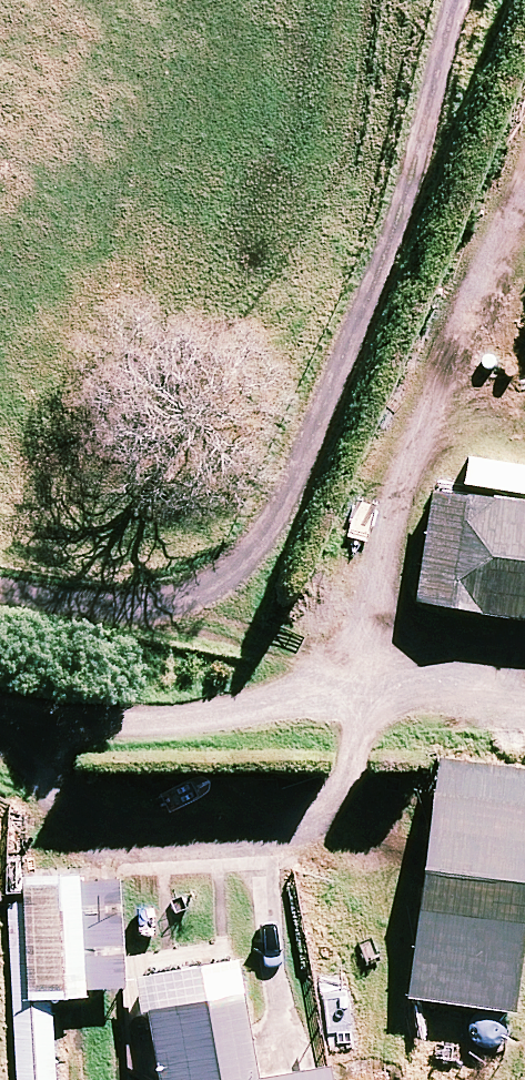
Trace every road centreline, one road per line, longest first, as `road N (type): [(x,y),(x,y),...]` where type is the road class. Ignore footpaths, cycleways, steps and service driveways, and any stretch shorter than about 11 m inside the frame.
road 1 (track): [(524,186),(434,417),(297,707),(28,719),(0,711)]
road 2 (track): [(460,0),(362,313),(275,528),(208,586),(138,616),(0,591)]
road 3 (track): [(297,707),(430,701),(524,713)]

